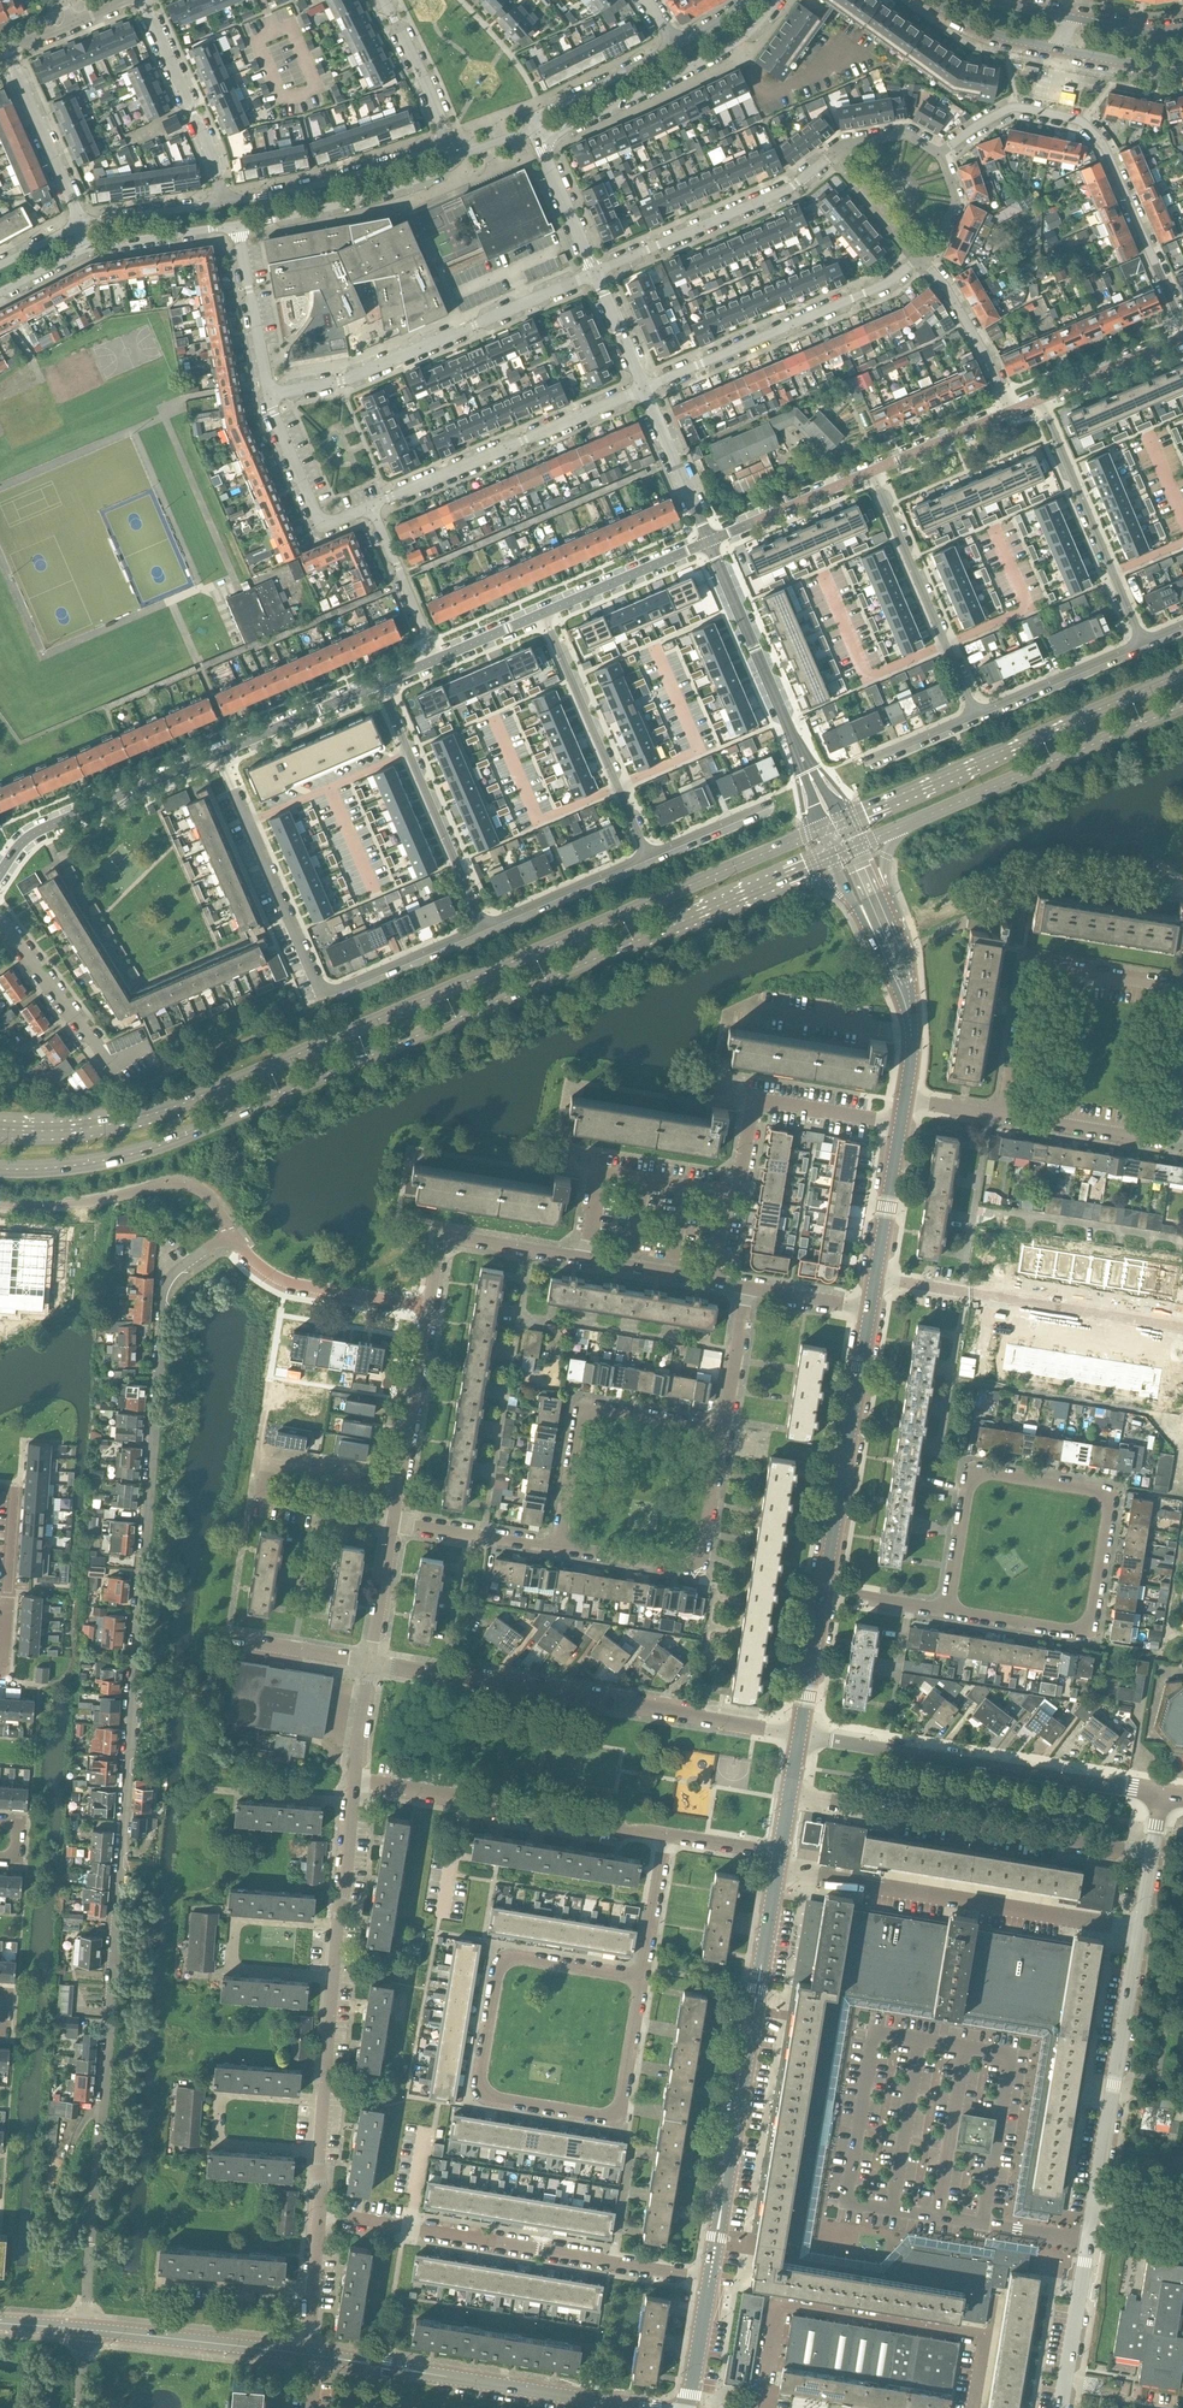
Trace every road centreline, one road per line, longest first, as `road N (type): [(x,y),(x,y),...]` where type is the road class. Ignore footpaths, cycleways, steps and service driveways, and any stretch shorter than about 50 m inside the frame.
road 1 (residential): [(83,2328),(165,1290),(178,1270),(231,1235)]
road 2 (secondary): [(820,827),(161,1112),(73,1130),(0,1129)]
road 3 (secondary): [(0,1168),(96,1163),(162,1145),(775,882)]
road 4 (residential): [(1059,2407),(1138,1927)]
road 5 (residential): [(482,927),(322,996),(217,754)]
road 6 (residential): [(800,1735),(371,1662)]
road 7 (residential): [(644,1976),(510,1954),(497,1963),(477,2086),(482,2094),(611,2117),(624,2108)]
road 8 (residential): [(947,1611),(1087,1634),(1111,1492),(970,1469)]
road 9 (tertiary): [(710,2275),(779,1872)]
road 10 (residential): [(979,2407),(989,2336),(775,2301),(757,2407)]
road 11 (residential): [(710,2275),(319,2215)]
road 12 (secondary): [(1182,672),(843,817)]
road 13 (tertiary): [(1160,1793),(800,1735)]
road 14 (residential): [(1150,1854),(790,1799)]
road 15 (residential): [(1138,1927),(779,1872)]
road 16 (residential): [(269,396),(341,381),(596,272)]
road 17 (tertiary): [(645,2407),(308,2354)]
road 18 (residential): [(393,1520),(253,1497),(259,1456),(400,1479)]
road 19 (residential): [(667,1835),(356,1780)]
road 20 (residential): [(1182,1328),(876,1277)]
road 21 (secondary): [(899,827),(1182,704)]
road 22 (residential): [(1003,1114),(1027,968),(1036,962),(1182,986)]
road 23 (residential): [(644,389),(888,282),(917,261)]
road 24 (residential): [(371,506),(644,389)]
road 25 (residential): [(723,1431),(580,1407),(557,1549)]
road 26 (tertiary): [(826,1592),(871,1307)]
road 27 (residential): [(557,1549),(700,1572),(723,1431)]
road 28 (tertiary): [(540,141),(736,43),(777,0)]
road 29 (residential): [(978,718),(872,472)]
road 30 (residential): [(1040,400),(1143,646)]
road 31 (residential): [(1182,327),(1104,144),(1082,121),(1047,113)]
road 32 (residential): [(648,856),(543,613)]
road 33 (residential): [(380,683),(482,927)]
road 34 (residential): [(831,159),(793,186),(596,272)]
road 35 (residential): [(319,2153),(217,2144),(221,2093),(323,2100)]
road 36 (residential): [(334,1976),(231,1967),(235,1919),(337,1928)]
road 37 (residential): [(0,875),(32,834),(217,754)]
road 38 (residential): [(1182,1057),(1168,1141),(1003,1114)]
road 39 (residential): [(238,226),(425,178),(456,163),(449,141)]
road 40 (residential): [(725,1193),(739,1182),(753,1100),(900,1124)]
road 41 (residential): [(449,141),(355,174),(222,202)]
road 42 (tertiary): [(802,757),(709,542)]
road 43 (residential): [(149,1046),(109,1067),(0,922)]
road 44 (tertiary): [(308,2354),(83,2328)]
road 45 (residential): [(428,1313),(285,1286),(231,1235)]
road 46 (residential): [(583,1260),(598,1171),(725,1193)]
road 47 (residential): [(222,202),(211,151),(144,0)]
road 48 (residential): [(80,227),(5,48)]
road 49 (residential): [(0,1670),(17,1484)]
road 50 (tertiary): [(904,1097),(911,1033),(903,970),(882,920)]
road 51 (residential): [(648,856),(482,927)]
road 52 (residential): [(543,613),(709,542)]
road 53 (residential): [(978,718),(1143,646)]
road 54 (residential): [(917,261),(945,284),(1012,411)]
road 55 (residential): [(217,754),(380,683)]
road 56 (residential): [(709,542),(872,472)]
road 57 (residential): [(269,396),(238,226)]
road 58 (residential): [(400,1479),(428,1313)]
road 59 (residential): [(557,1549),(393,1520)]
road 60 (tertiary): [(709,542),(644,389)]
road 61 (residential): [(371,506),(435,659)]
road 62 (tertiary): [(677,45),(534,118)]
road 63 (residential): [(313,2296),(157,2284)]
road 64 (residential): [(84,249),(238,226)]
road 65 (residential): [(1040,400),(1182,337)]
road 66 (tertiary): [(876,1277),(900,1124)]
road 67 (residential): [(449,141),(386,0)]
road 68 (residential): [(872,472),(1012,411)]
road 69 (residential): [(337,1928),(356,1780)]
road 70 (residential): [(723,1431),(745,1287)]
road 71 (tertiary): [(800,1735),(826,1592)]
road 72 (residential): [(371,1662),(228,1639)]
road 73 (residential): [(222,202),(80,227)]
road 74 (residential): [(970,1469),(947,1611)]
road 75 (residential): [(371,1662),(393,1520)]
road 76 (residential): [(644,1976),(667,1835)]
road 77 (residential): [(583,1260),(442,1239)]
road 78 (tertiary): [(596,272),(540,141)]
road 79 (tertiary): [(930,0),(984,30),(1060,49)]
road 80 (residential): [(325,523),(269,396)]
road 81 (tertiary): [(686,2407),(710,2275)]
road 82 (residential): [(624,2108),(644,1976)]
road 83 (residential): [(770,802),(648,856)]
road 84 (residential): [(710,1281),(583,1260)]
road 85 (residential): [(871,1307),(745,1287)]
road 86 (tertiary): [(644,389),(596,272)]
road 87 (residential): [(323,2100),(334,1976)]
road 88 (residential): [(917,261),(957,202),(940,152)]
road 89 (tertiary): [(1060,49),(1141,64),(1182,60)]
road 90 (residential): [(947,1611),(826,1592)]
road 91 (residential): [(940,152),(1016,107),(1047,113)]

